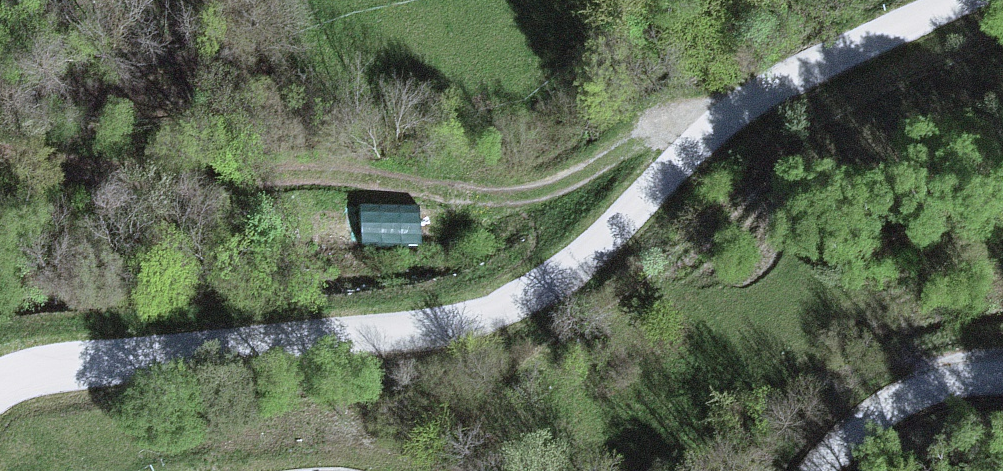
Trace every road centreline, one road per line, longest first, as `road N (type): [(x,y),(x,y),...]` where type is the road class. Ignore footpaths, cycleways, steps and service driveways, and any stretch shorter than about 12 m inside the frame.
road 1 (unclassified): [(0,385),(45,370),(441,331),(505,308),(572,269),(727,118),(793,74),(954,0)]
road 2 (unclassified): [(1002,378),(927,388),(866,420),(819,470)]

